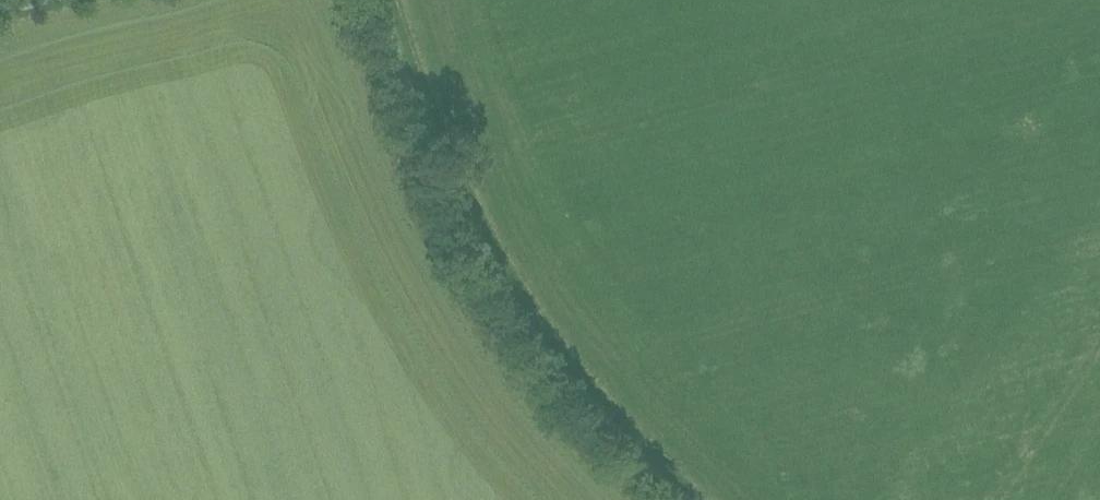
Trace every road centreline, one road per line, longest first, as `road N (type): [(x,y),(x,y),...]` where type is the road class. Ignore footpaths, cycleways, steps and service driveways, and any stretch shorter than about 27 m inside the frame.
road 1 (unclassified): [(689,499),(530,330),(461,224),(377,0)]

